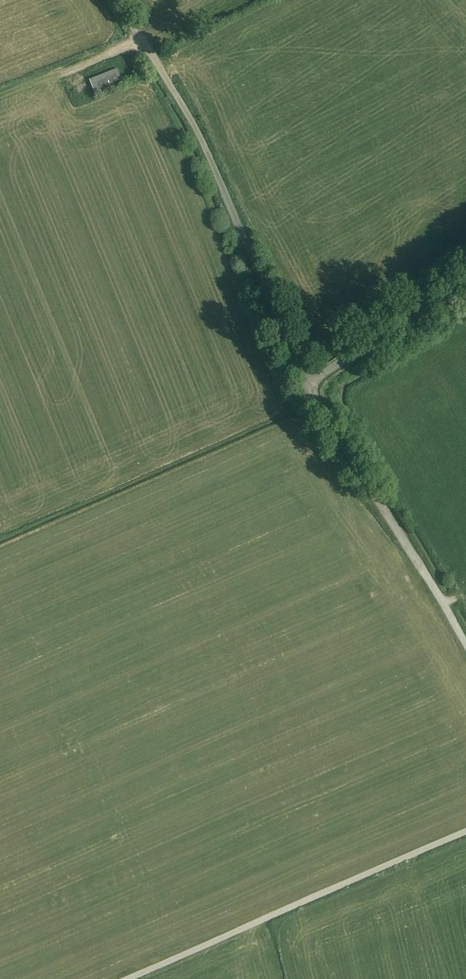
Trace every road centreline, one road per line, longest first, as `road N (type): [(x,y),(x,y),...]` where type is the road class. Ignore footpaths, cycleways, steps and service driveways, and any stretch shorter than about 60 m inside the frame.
road 1 (unclassified): [(465,284),(310,385),(194,125),(118,0)]
road 2 (track): [(131,978),(465,832)]
road 3 (track): [(465,643),(310,385)]

